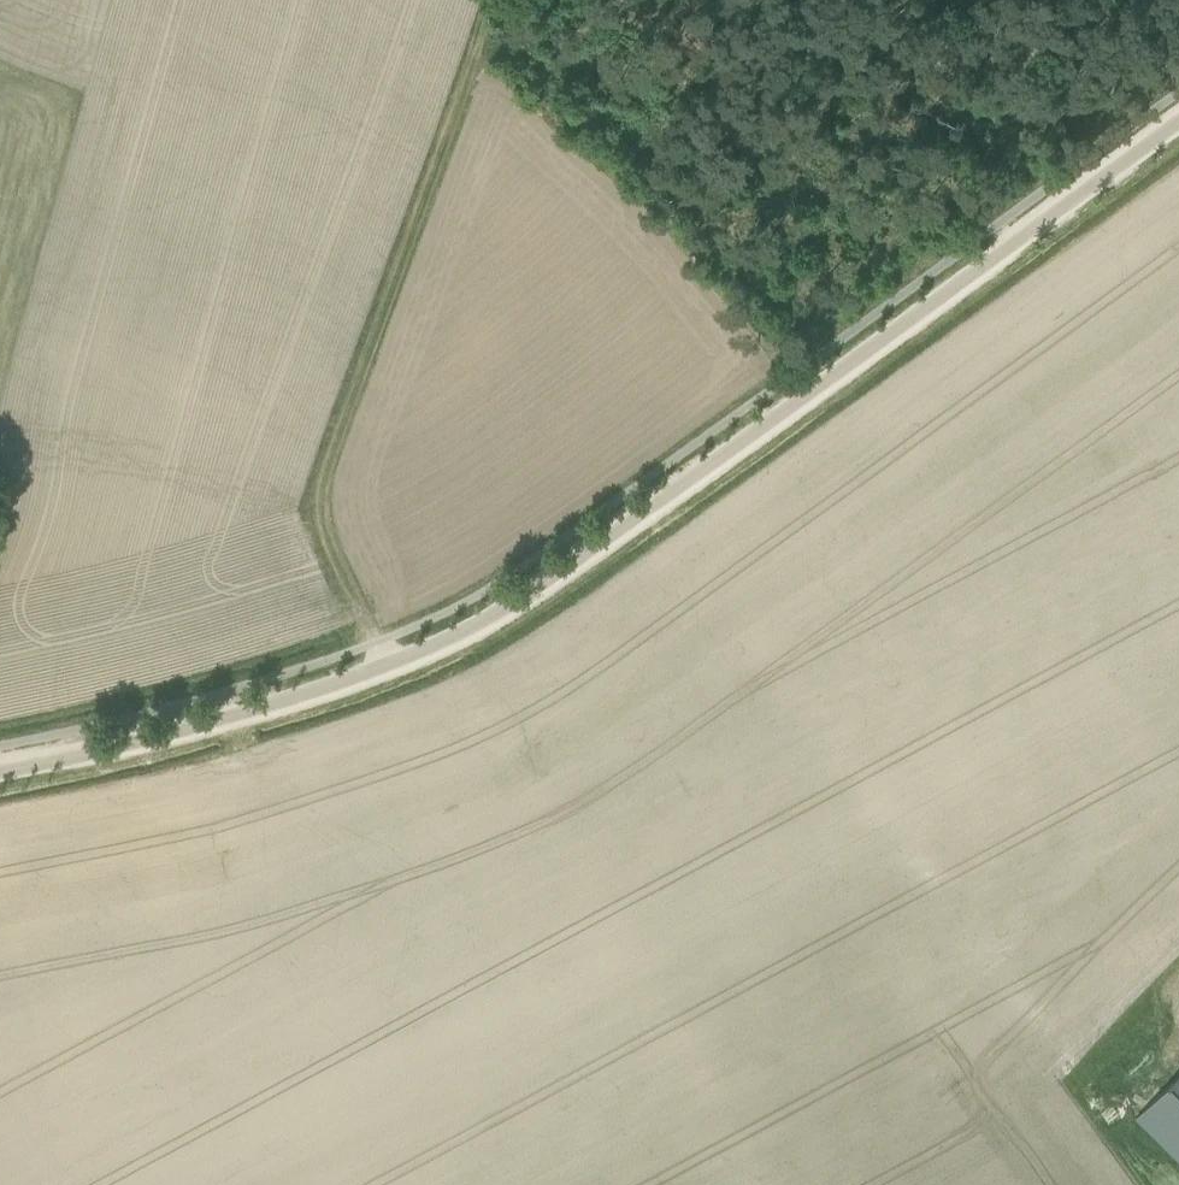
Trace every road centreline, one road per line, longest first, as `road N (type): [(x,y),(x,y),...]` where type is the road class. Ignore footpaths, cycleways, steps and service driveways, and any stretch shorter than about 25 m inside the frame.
road 1 (unclassified): [(0,770),(342,685),(450,640),(757,434),(1178,122)]
road 2 (track): [(389,666),(311,537),(310,491),(464,74)]

